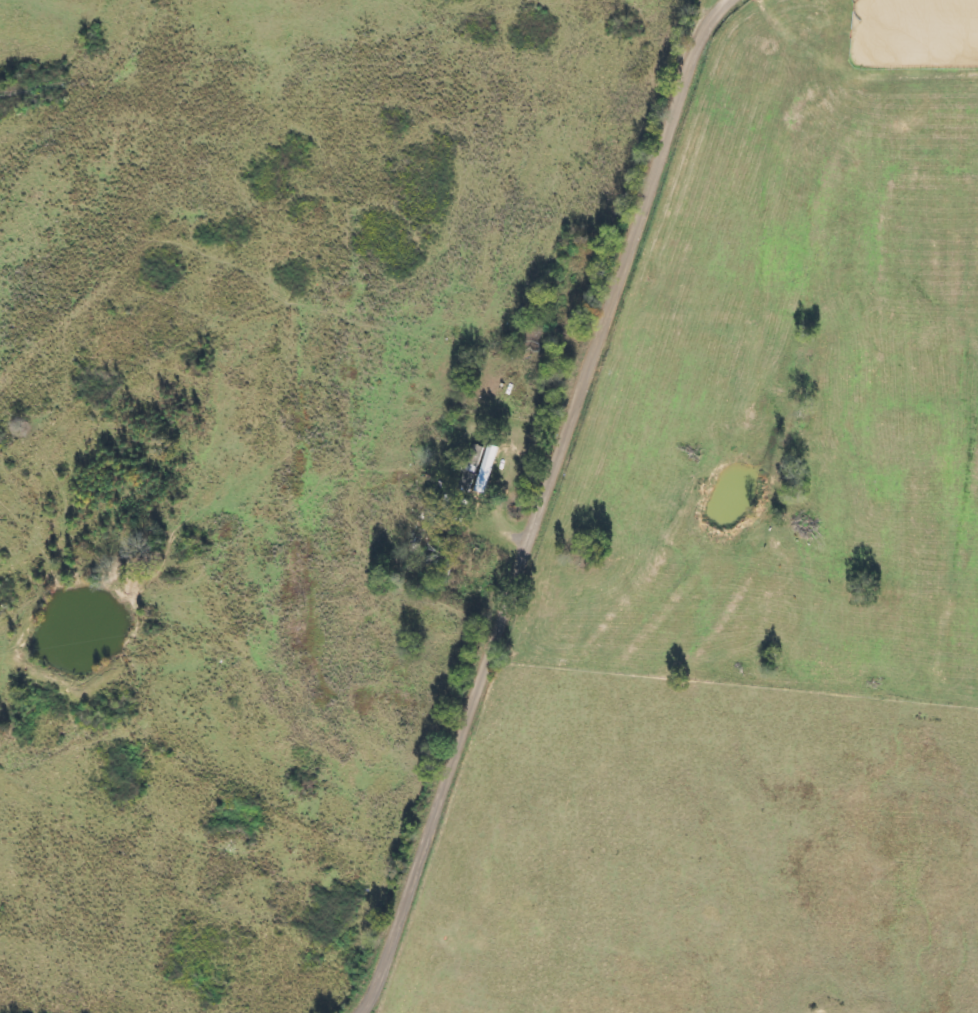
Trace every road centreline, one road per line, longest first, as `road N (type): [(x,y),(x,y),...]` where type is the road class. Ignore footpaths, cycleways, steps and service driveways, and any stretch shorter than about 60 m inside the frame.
road 1 (residential): [(368,1012),(395,956),(695,70),(739,0)]

